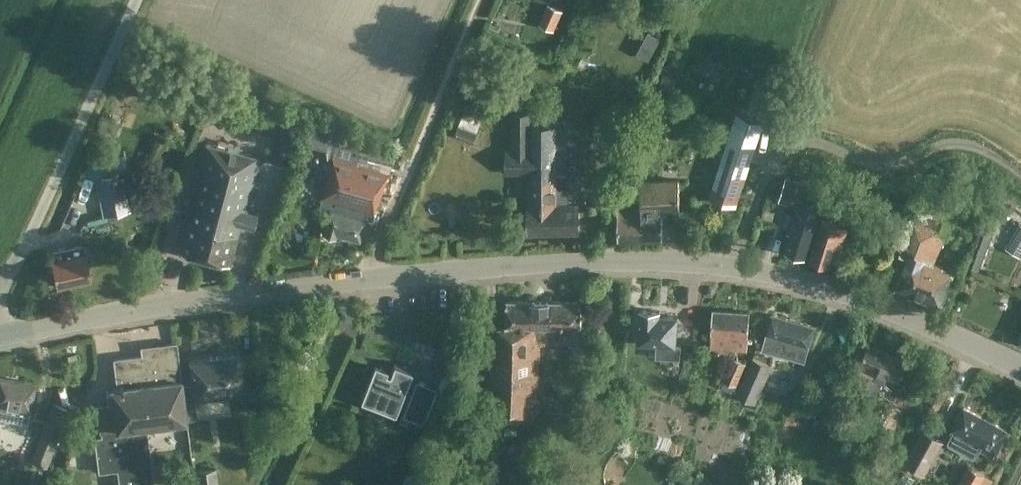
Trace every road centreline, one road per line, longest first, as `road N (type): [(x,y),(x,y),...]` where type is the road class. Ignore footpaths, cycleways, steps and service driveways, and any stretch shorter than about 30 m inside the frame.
road 1 (tertiary): [(369,279),(609,259),(734,268),(862,299),(1020,367)]
road 2 (tertiary): [(369,279),(0,338)]
road 3 (unclassified): [(369,279),(373,248),(480,0)]

